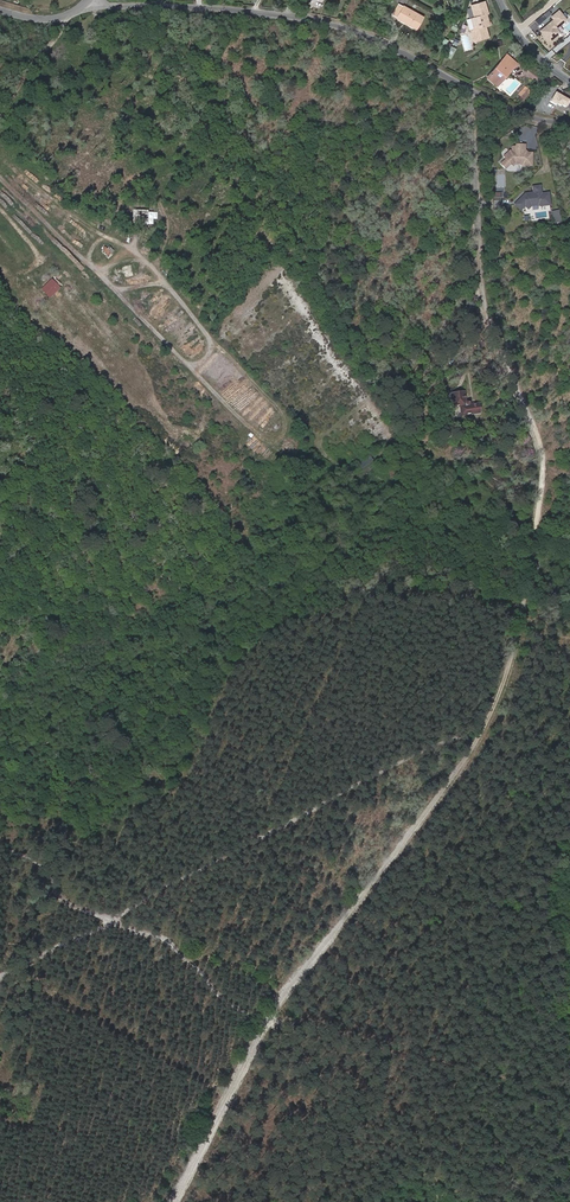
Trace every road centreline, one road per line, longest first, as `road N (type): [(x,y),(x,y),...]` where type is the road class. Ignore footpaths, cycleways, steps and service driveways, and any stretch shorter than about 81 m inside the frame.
road 1 (track): [(472,89),(478,283),(487,326),(543,455),(511,671),(467,759),(280,1001),(176,1201)]
road 2 (residential): [(98,0),(319,19),(500,103),(569,125)]
road 3 (track): [(478,283),(407,370),(373,394)]
road 4 (track): [(0,119),(78,10)]

